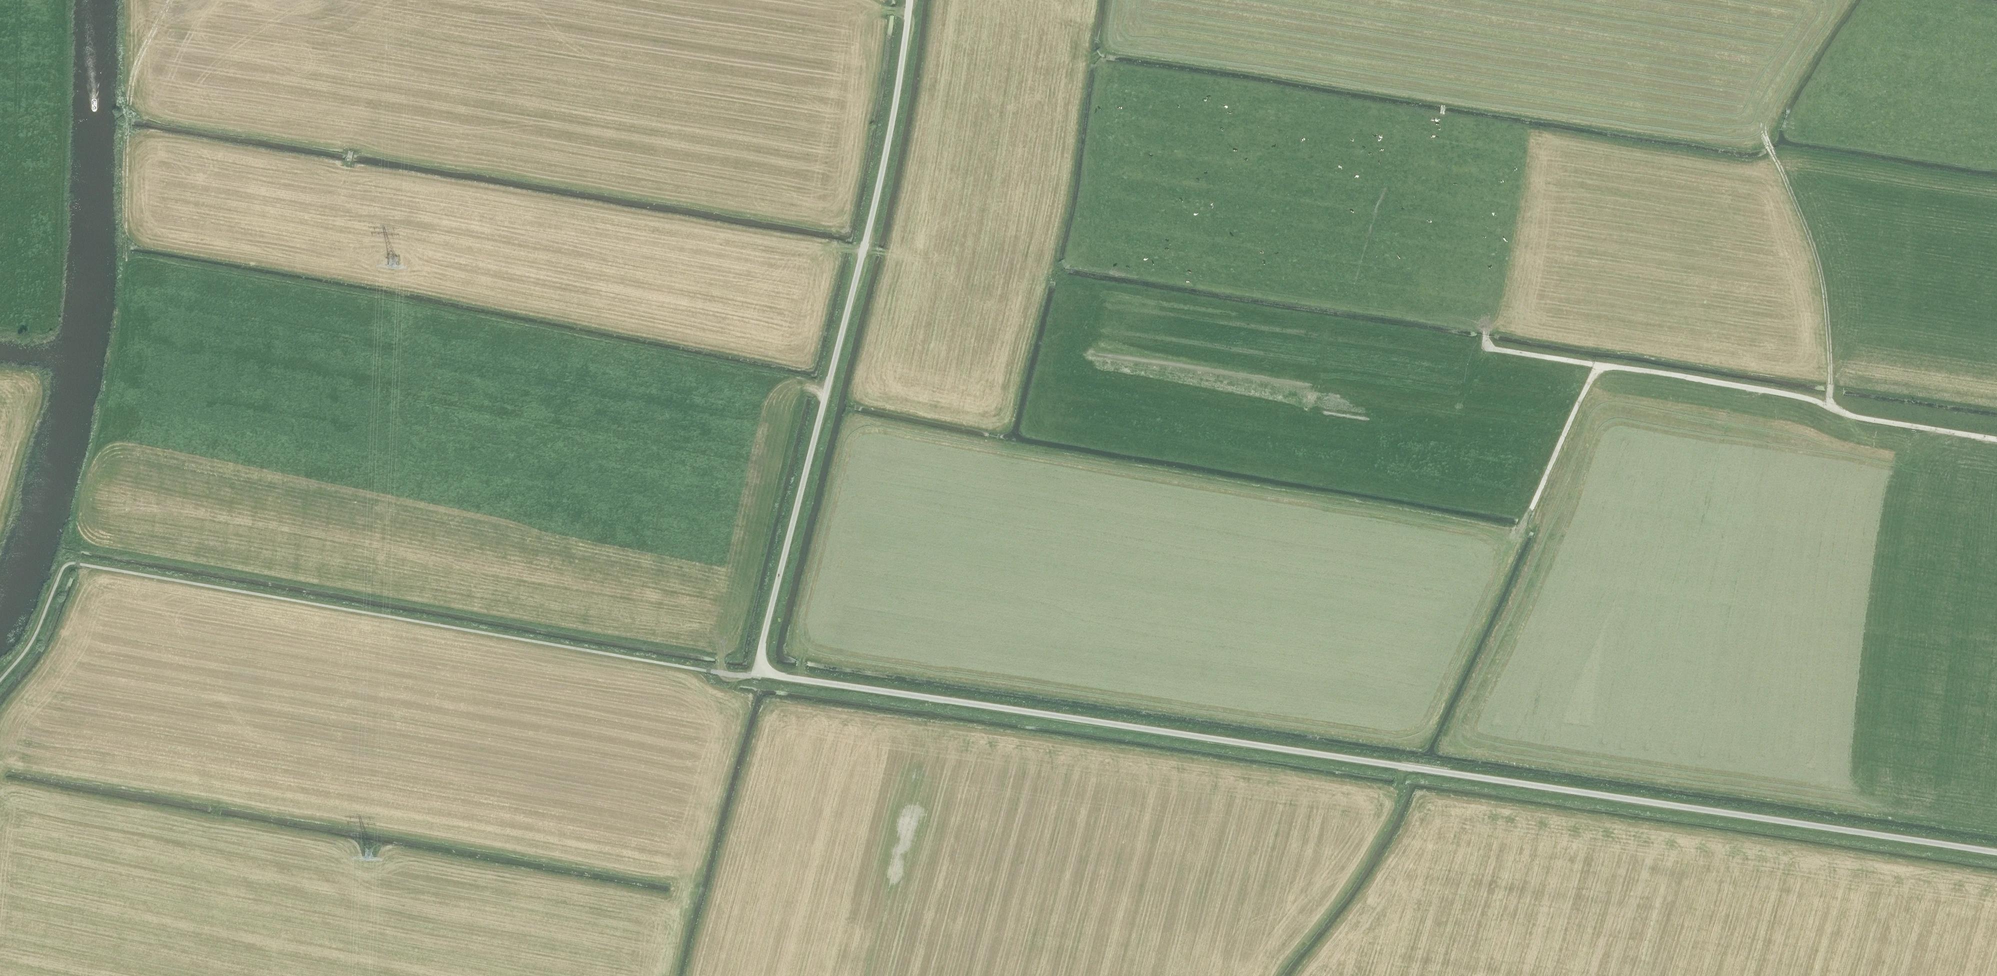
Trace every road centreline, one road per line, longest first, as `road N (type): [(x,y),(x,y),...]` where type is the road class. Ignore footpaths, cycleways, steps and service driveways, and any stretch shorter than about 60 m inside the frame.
road 1 (unclassified): [(1996,853),(755,673),(887,147),(911,0)]
road 2 (track): [(1487,328),(1487,344),(1497,349),(1763,390),(1861,418),(1996,439)]
road 3 (track): [(1767,144),(1822,277),(1834,409)]
road 4 (track): [(170,0),(133,76),(124,260)]
road 5 (track): [(1514,537),(1590,378),(1605,366)]

